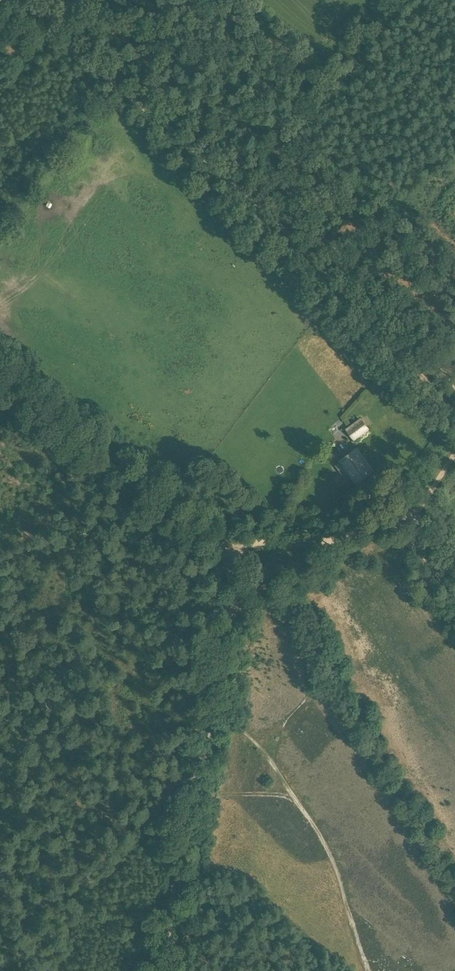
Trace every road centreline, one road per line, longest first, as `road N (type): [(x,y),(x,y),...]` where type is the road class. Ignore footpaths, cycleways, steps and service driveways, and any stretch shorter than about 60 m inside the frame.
road 1 (unclassified): [(156,970),(234,558),(0,375)]
road 2 (track): [(2,0),(239,186),(454,413)]
road 3 (track): [(399,519),(317,542),(258,542),(231,553)]

